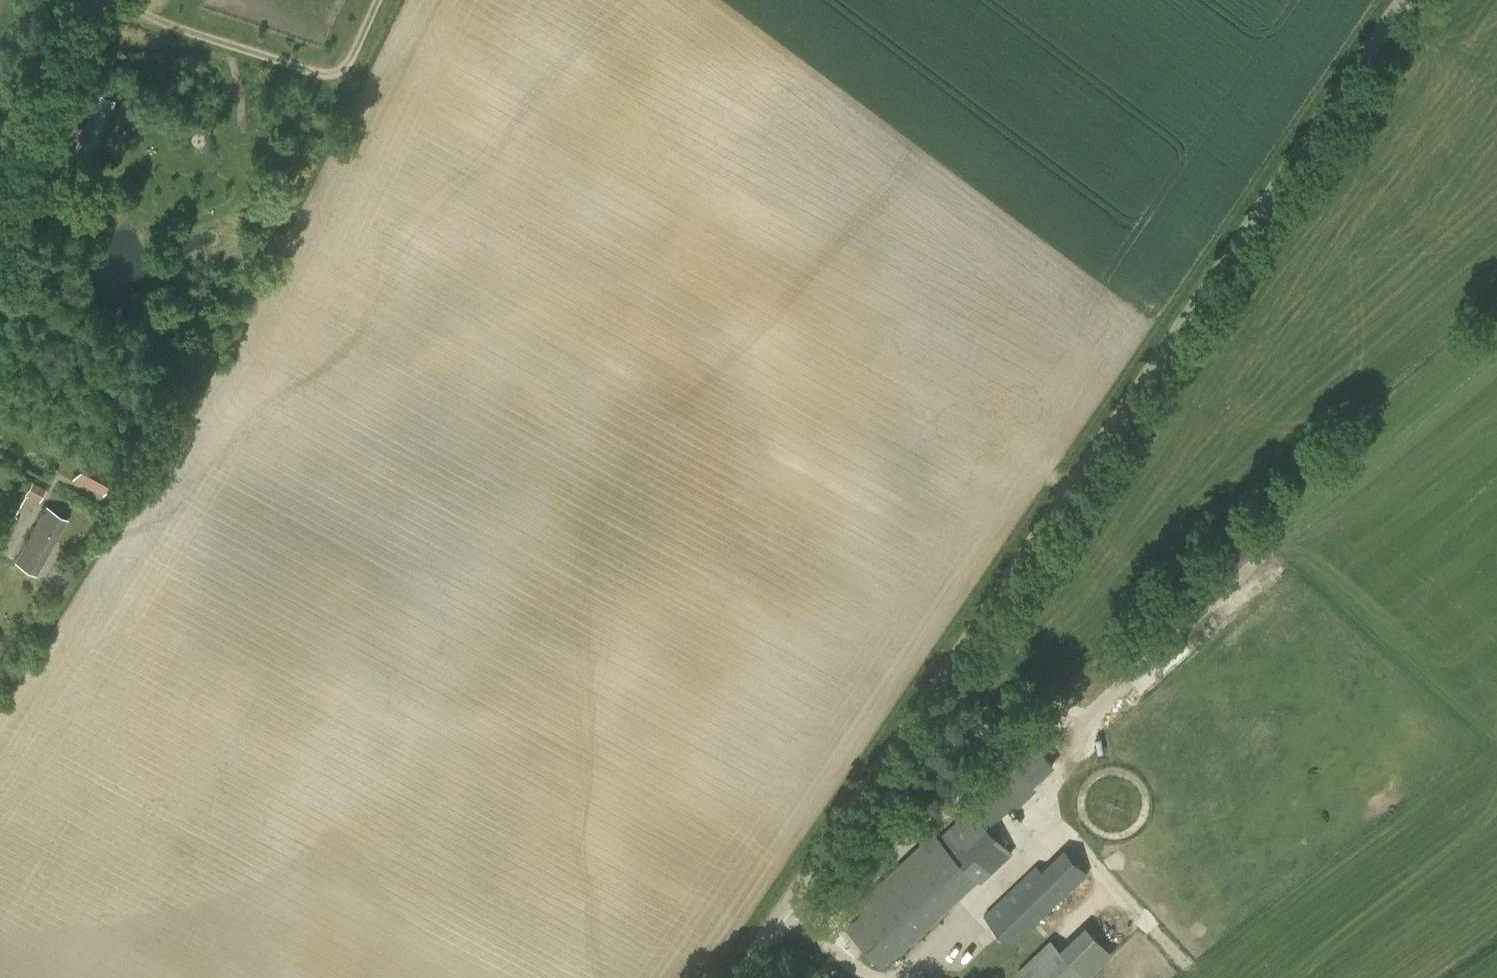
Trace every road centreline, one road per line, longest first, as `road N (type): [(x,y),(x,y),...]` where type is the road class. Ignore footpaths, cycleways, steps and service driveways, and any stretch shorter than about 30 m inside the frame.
road 1 (tertiary): [(738,977),(1408,0)]

